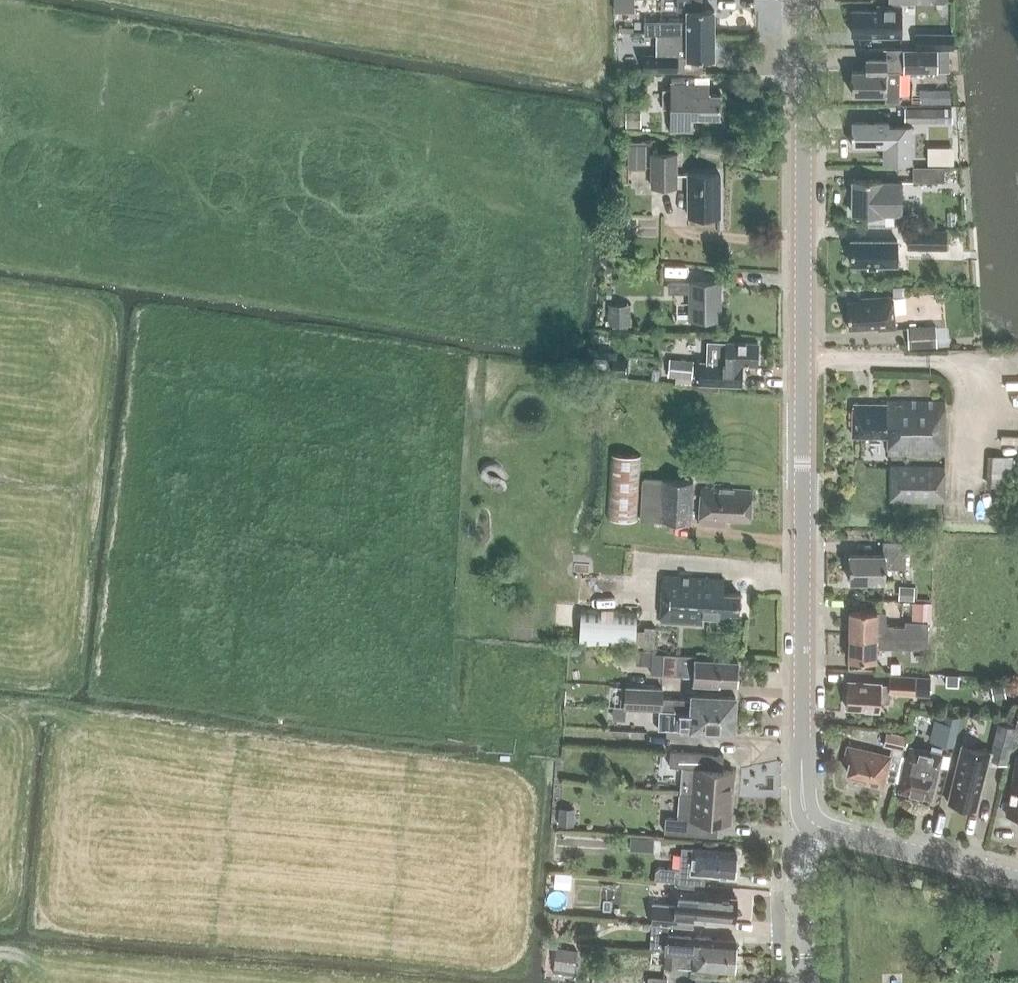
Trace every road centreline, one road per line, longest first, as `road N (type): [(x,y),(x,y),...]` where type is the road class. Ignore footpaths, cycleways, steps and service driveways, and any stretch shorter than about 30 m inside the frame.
road 1 (secondary): [(816,826),(807,820),(802,791),(802,0)]
road 2 (secondary): [(1017,880),(816,826)]
road 3 (tertiary): [(808,982),(804,858),(816,826)]

